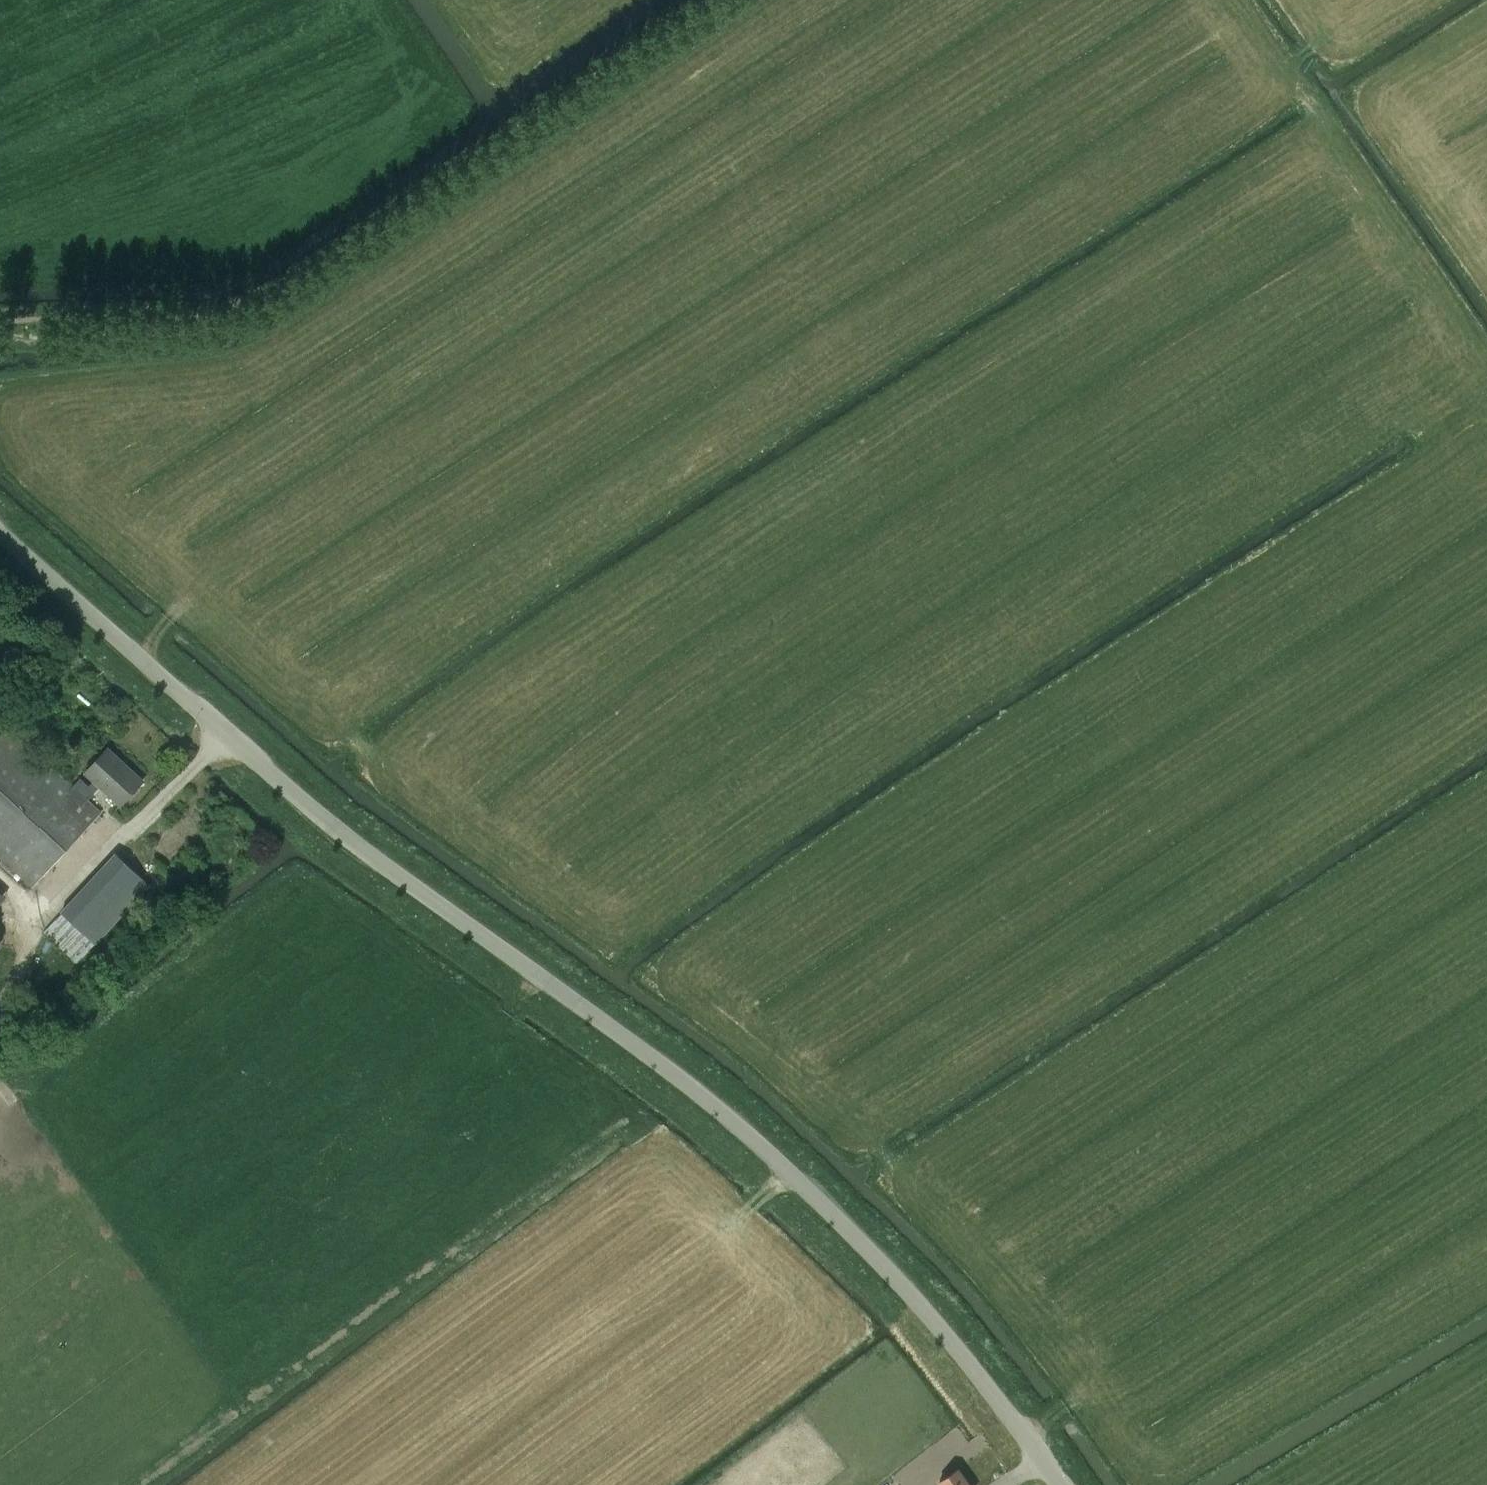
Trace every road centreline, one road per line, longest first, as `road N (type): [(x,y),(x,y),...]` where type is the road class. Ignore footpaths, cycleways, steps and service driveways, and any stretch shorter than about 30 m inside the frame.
road 1 (unclassified): [(1063,1484),(846,1224),(650,1050),(326,818),(0,533)]

